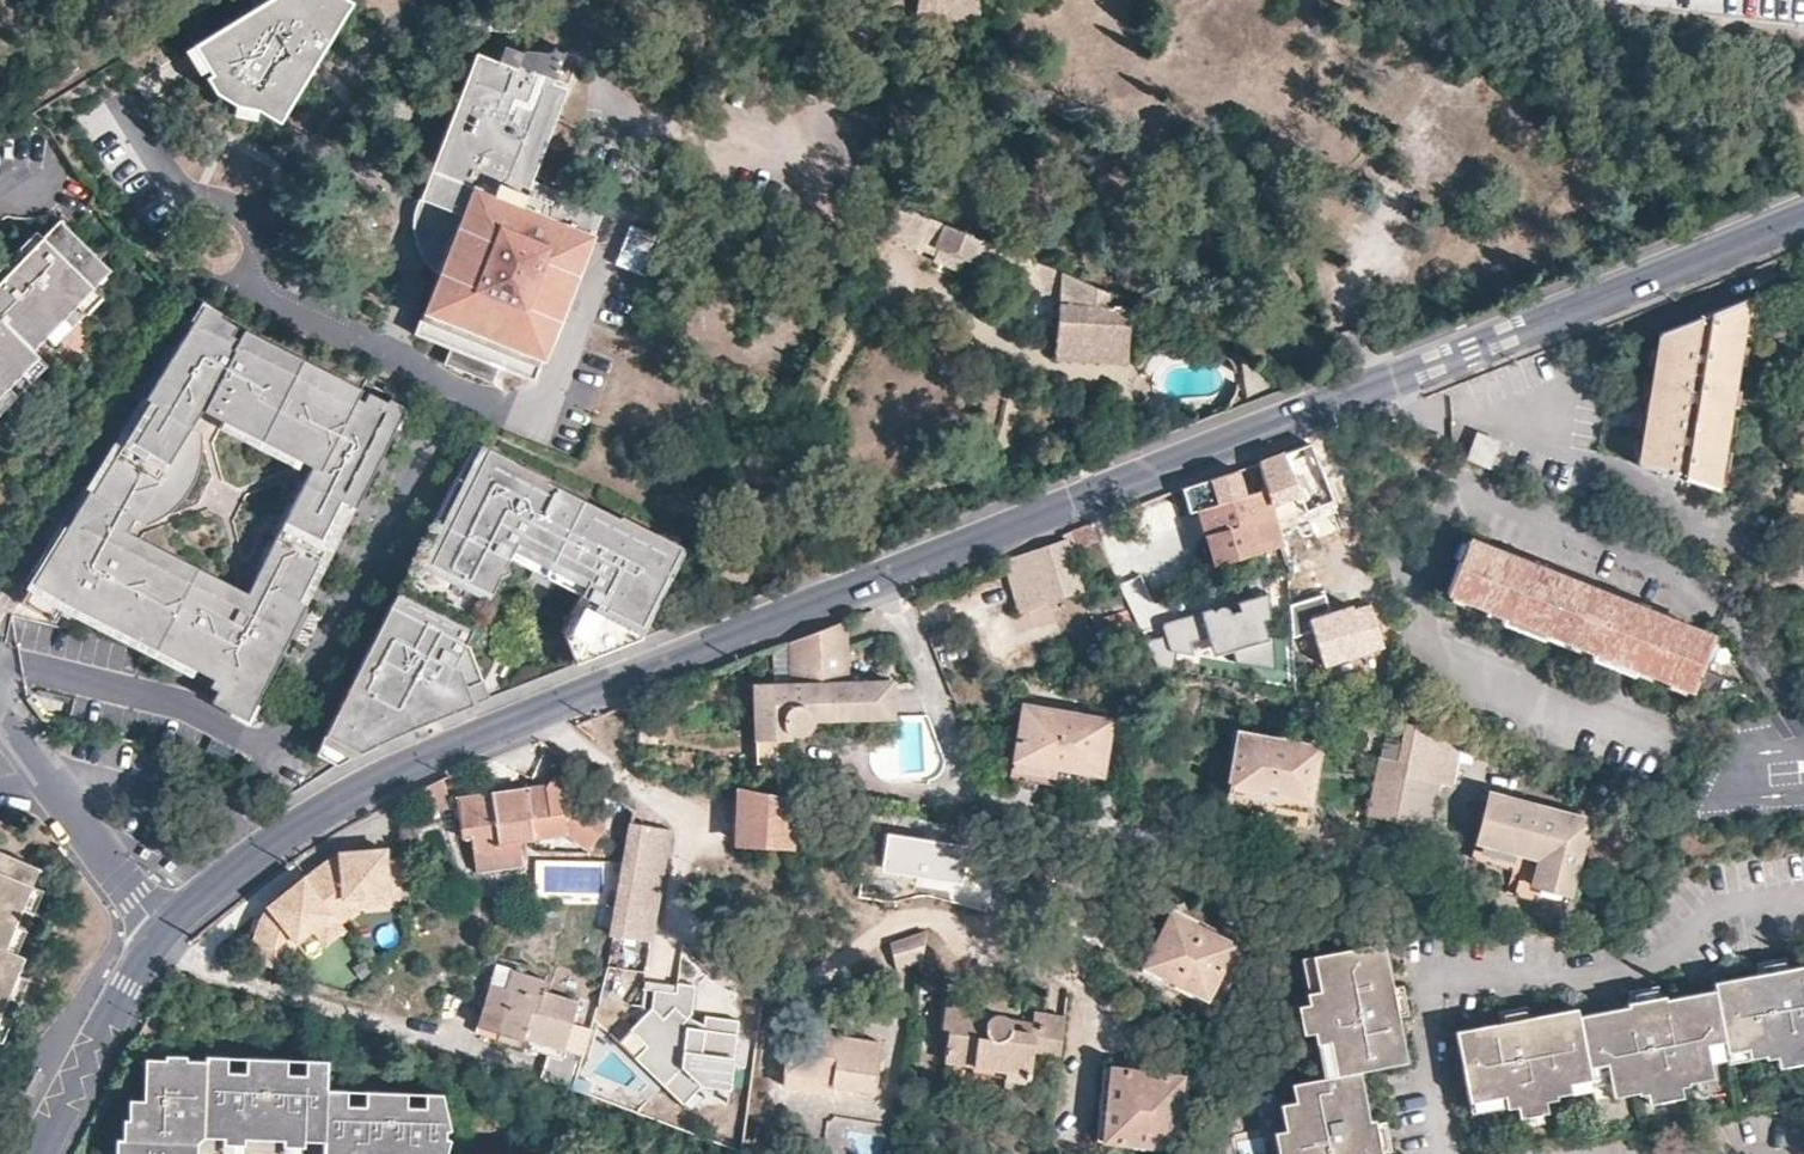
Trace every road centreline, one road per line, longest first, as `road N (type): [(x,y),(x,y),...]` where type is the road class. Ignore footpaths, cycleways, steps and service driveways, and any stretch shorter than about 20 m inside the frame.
road 1 (residential): [(1803,219),(542,715),(383,783),(247,857)]
road 2 (residential): [(448,409),(272,752),(247,857)]
road 3 (residential): [(159,931),(101,1022),(42,1153)]
road 4 (residential): [(159,931),(56,787)]

